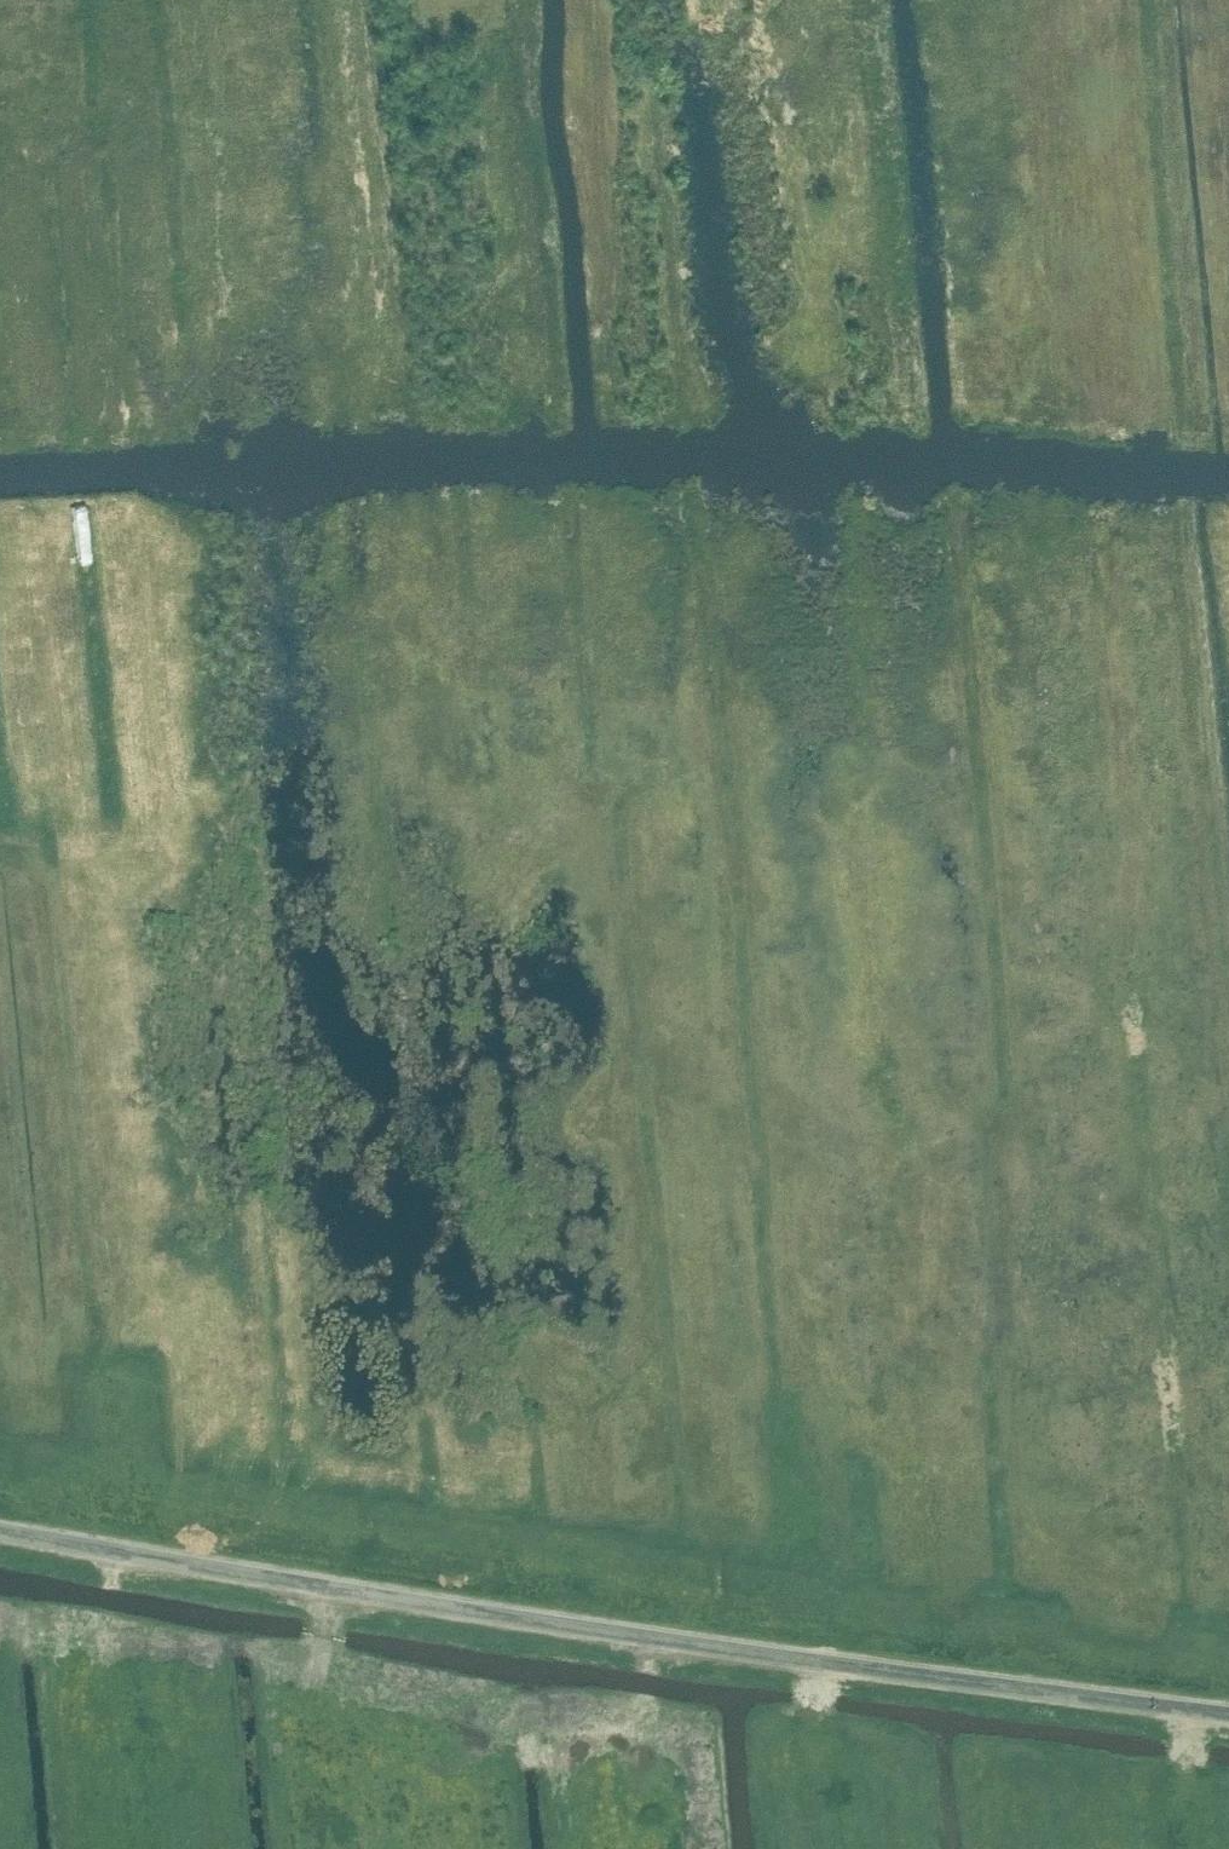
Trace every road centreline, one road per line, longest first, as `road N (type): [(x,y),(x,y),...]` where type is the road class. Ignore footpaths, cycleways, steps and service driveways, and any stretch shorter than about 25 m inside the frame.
road 1 (unclassified): [(1228,1724),(571,1639),(0,1536)]

